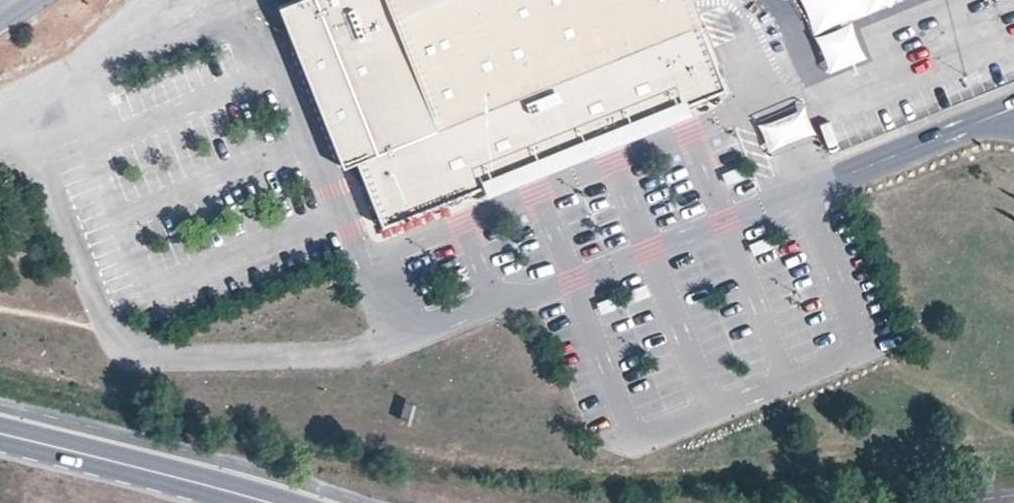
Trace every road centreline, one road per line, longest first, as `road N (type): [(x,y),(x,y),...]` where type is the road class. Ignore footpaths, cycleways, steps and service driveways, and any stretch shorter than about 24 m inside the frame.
road 1 (primary): [(0,434),(261,502)]

